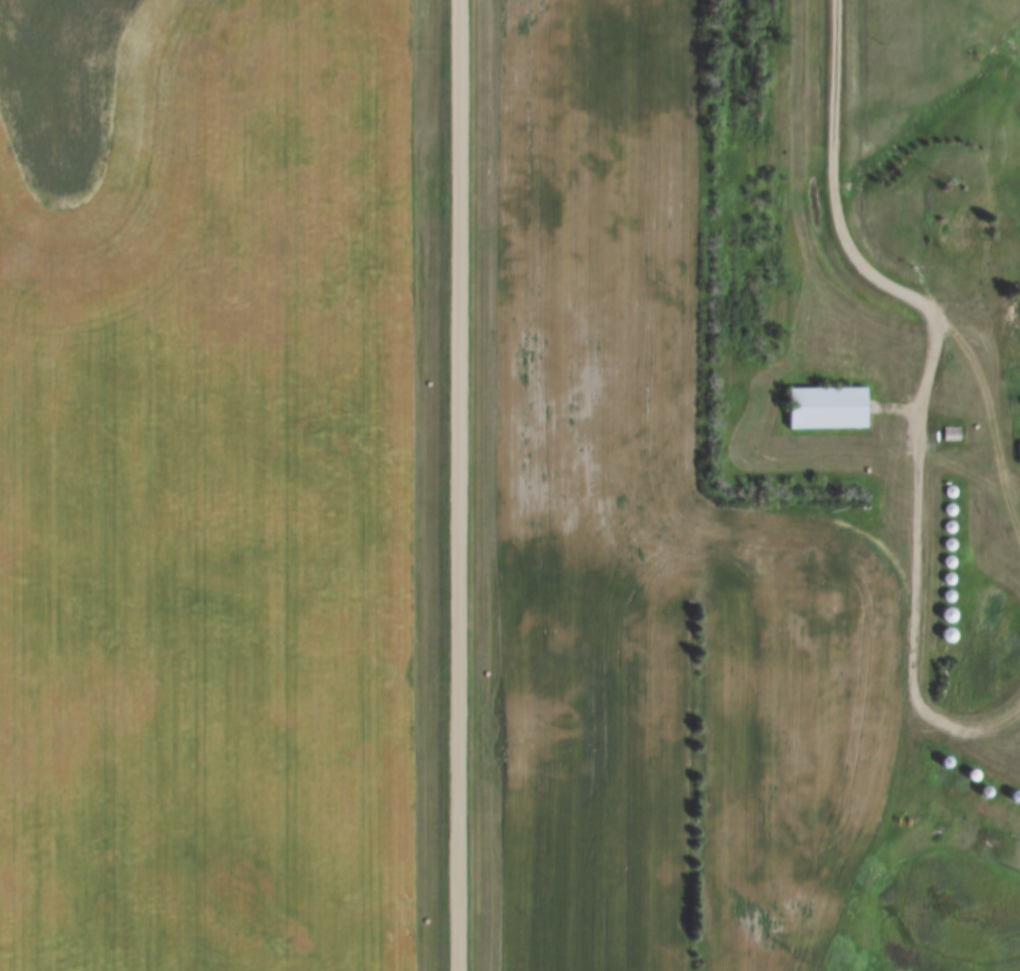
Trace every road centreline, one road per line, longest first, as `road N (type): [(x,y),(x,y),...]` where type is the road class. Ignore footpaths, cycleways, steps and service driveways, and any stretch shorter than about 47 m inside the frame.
road 1 (tertiary): [(454,970),(457,0)]

